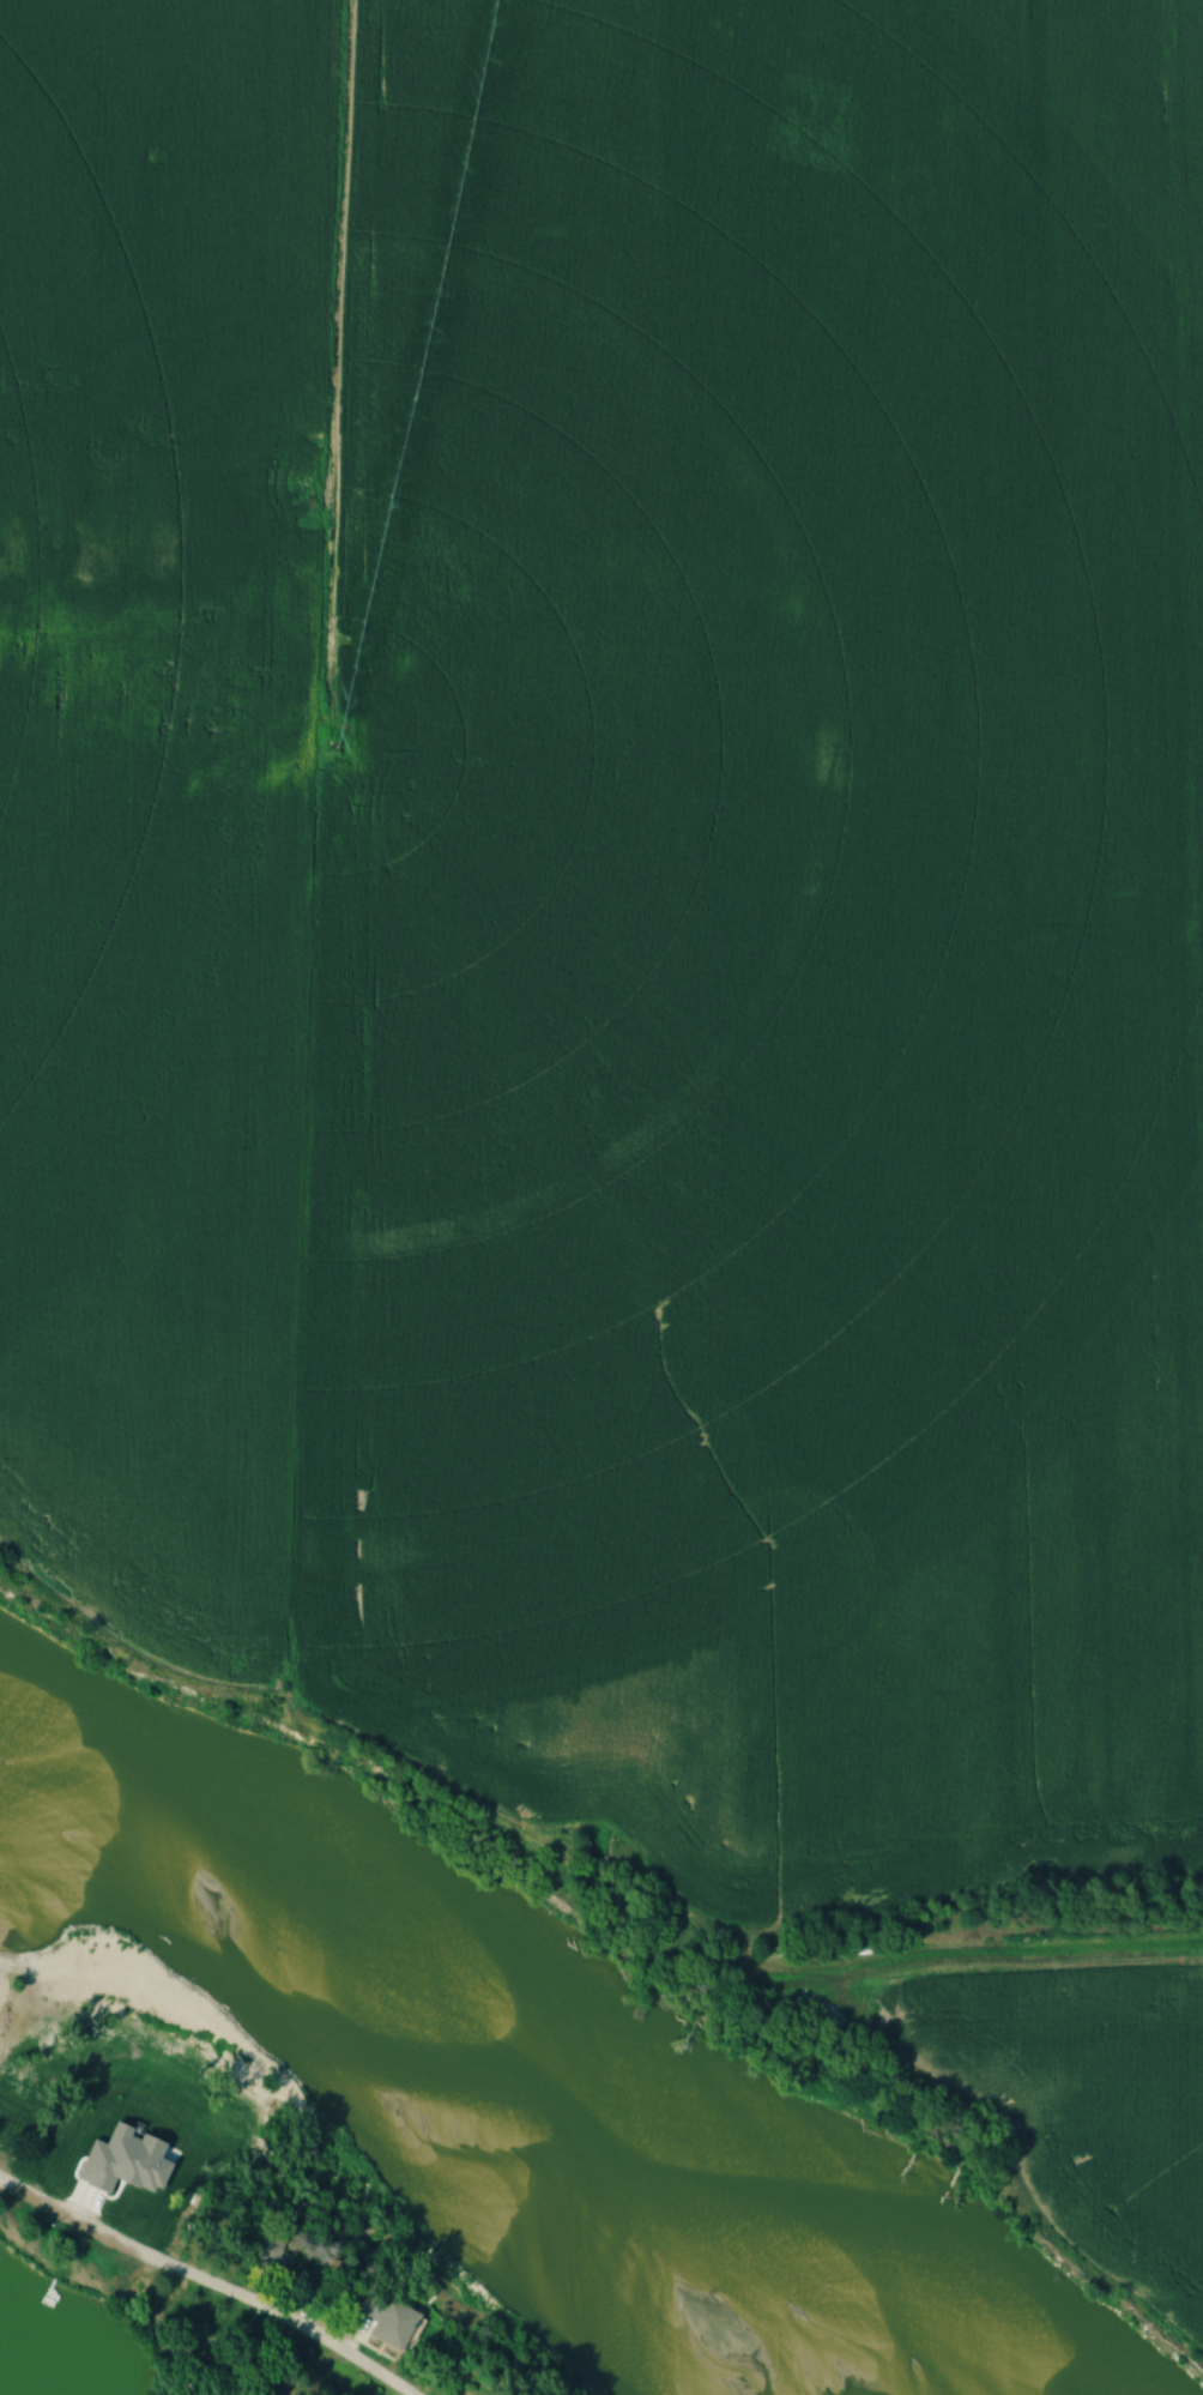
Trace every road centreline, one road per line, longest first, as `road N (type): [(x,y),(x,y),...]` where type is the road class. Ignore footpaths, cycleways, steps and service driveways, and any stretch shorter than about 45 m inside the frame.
road 1 (residential): [(0,2180),(325,2345),(406,2394)]

